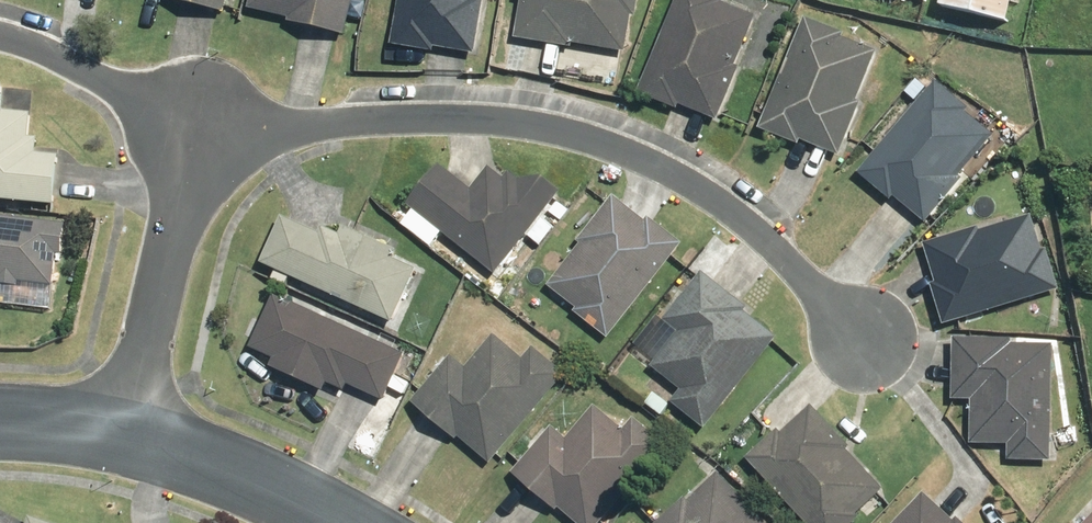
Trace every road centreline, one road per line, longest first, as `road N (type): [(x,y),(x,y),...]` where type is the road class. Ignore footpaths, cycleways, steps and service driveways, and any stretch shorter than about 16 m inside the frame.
road 1 (residential): [(198,133),(393,120),(526,122),(646,157),(754,229),(870,343)]
road 2 (residential): [(127,432),(198,133)]
road 3 (residential): [(127,432),(249,473),(339,522)]
road 4 (residential): [(0,38),(72,62),(198,133)]
road 5 (residential): [(0,426),(127,432)]

